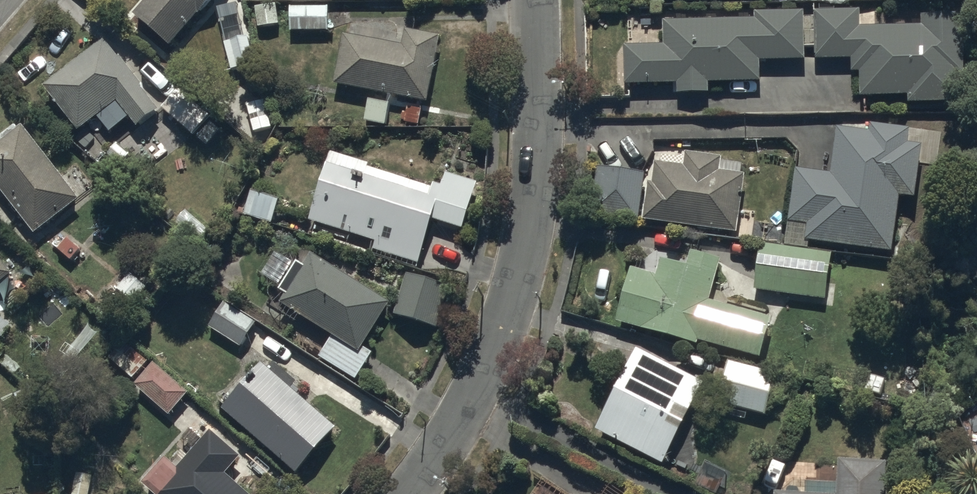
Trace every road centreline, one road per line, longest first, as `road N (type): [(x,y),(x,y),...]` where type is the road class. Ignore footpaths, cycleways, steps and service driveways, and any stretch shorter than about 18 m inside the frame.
road 1 (residential): [(534,0),(539,134),(523,263),(482,378),(410,493)]

